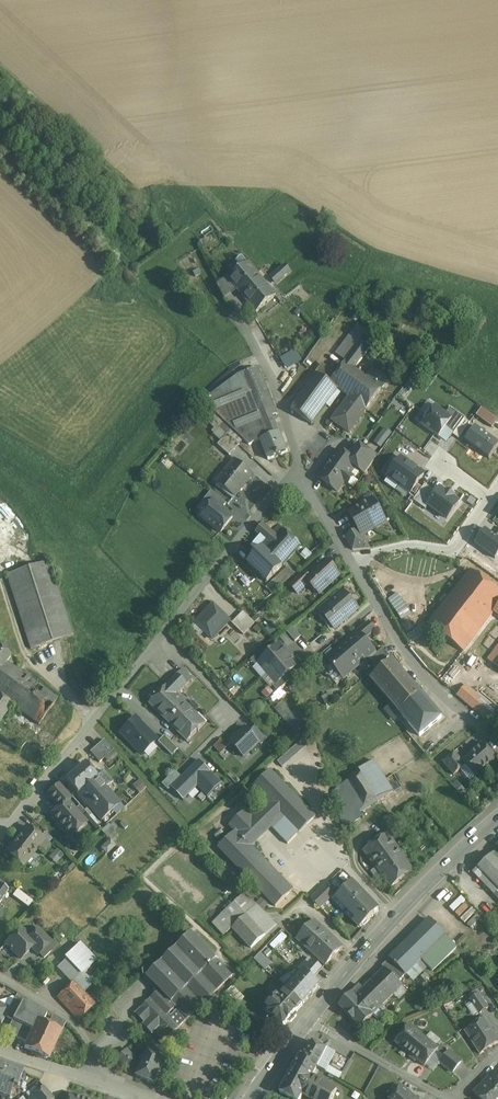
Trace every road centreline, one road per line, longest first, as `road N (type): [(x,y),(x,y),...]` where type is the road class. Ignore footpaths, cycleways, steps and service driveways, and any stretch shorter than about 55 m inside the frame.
road 1 (residential): [(3,828),(270,501),(306,474)]
road 2 (secondary): [(497,818),(399,914),(308,1019)]
road 3 (residential): [(497,736),(426,676),(352,561)]
road 4 (residential): [(306,474),(271,372),(243,321)]
road 5 (residential): [(453,1098),(308,1019)]
road 6 (residential): [(352,561),(394,548),(446,551),(486,501)]
road 7 (residential): [(0,977),(80,1030),(102,1084)]

